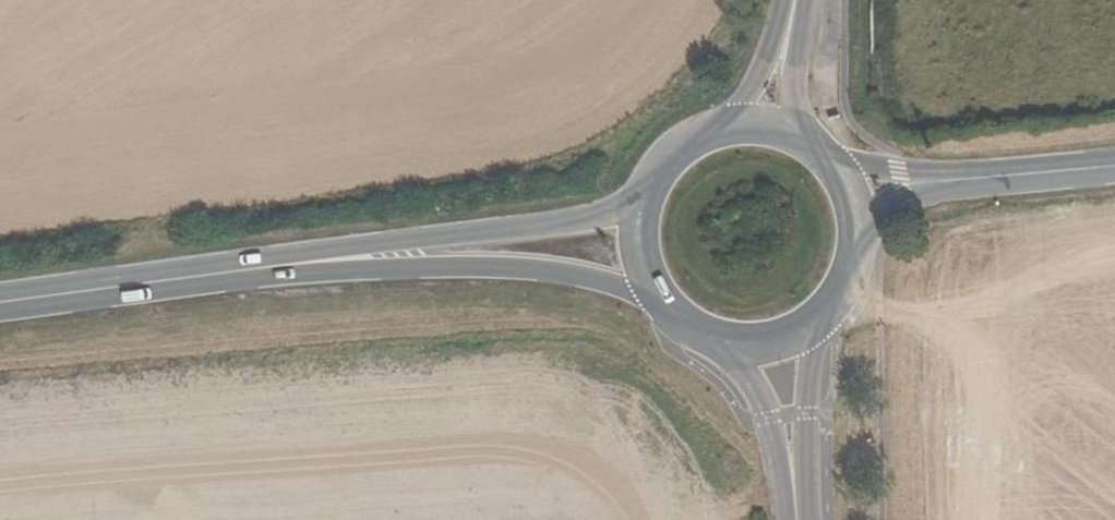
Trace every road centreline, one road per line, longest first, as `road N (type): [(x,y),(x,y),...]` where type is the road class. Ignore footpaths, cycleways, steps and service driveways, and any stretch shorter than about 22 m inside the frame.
road 1 (tertiary): [(250,270),(497,263),(604,278),(665,307)]
road 2 (tertiary): [(651,183),(575,225),(250,270)]
road 3 (tertiary): [(250,270),(0,306)]
road 4 (tertiary): [(1114,165),(916,184)]
road 5 (tertiary): [(796,505),(808,382),(829,311)]
road 6 (tertiary): [(705,337),(753,388),(796,505)]
road 7 (tertiary): [(794,0),(760,80),(718,130)]
road 8 (tertiary): [(807,142),(792,92),(796,0)]
road 9 (tertiary): [(705,337),(766,345),(829,311)]
road 10 (tertiary): [(651,183),(638,240),(643,269),(665,307)]

